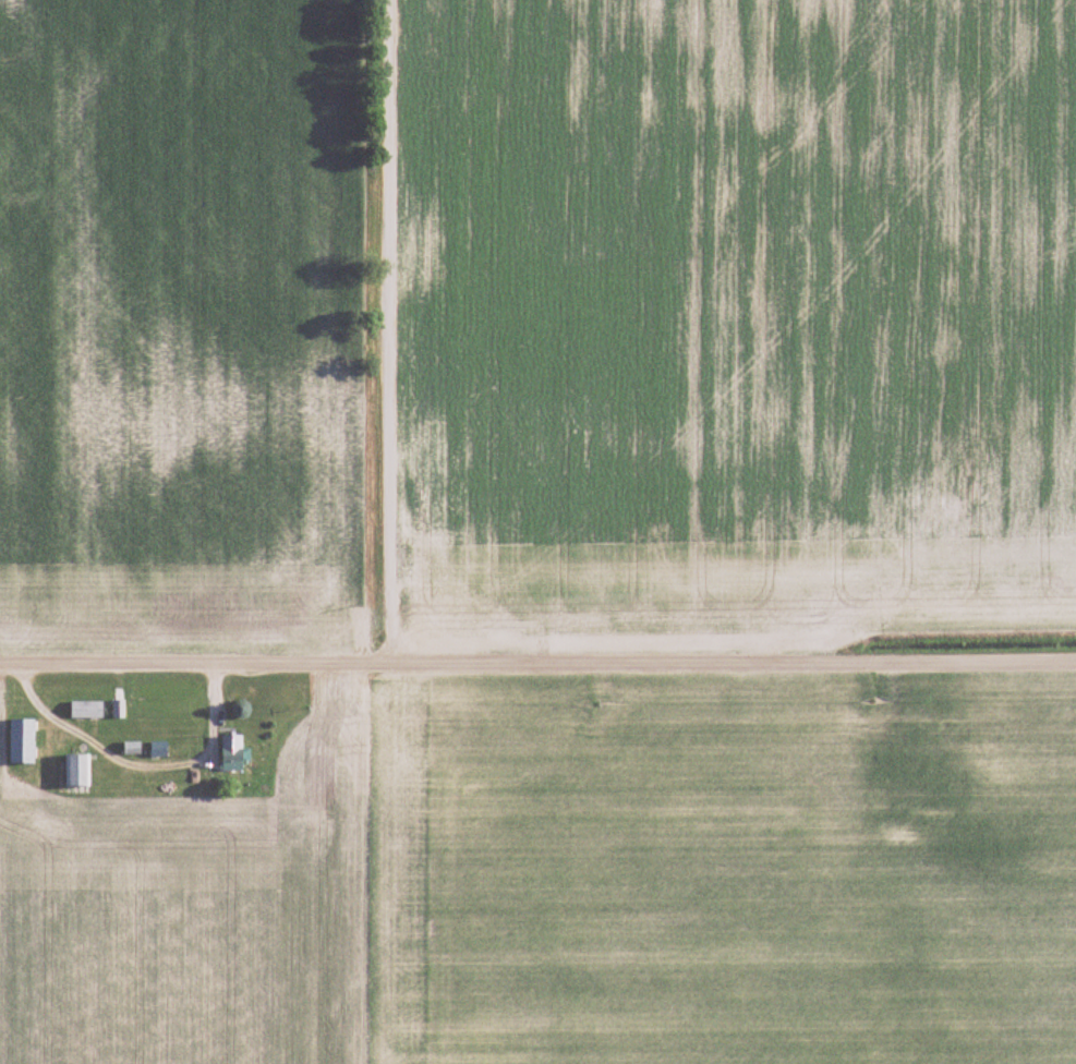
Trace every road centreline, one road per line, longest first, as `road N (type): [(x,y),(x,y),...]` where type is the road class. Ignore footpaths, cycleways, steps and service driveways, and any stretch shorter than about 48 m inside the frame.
road 1 (residential): [(1075,659),(0,667)]

